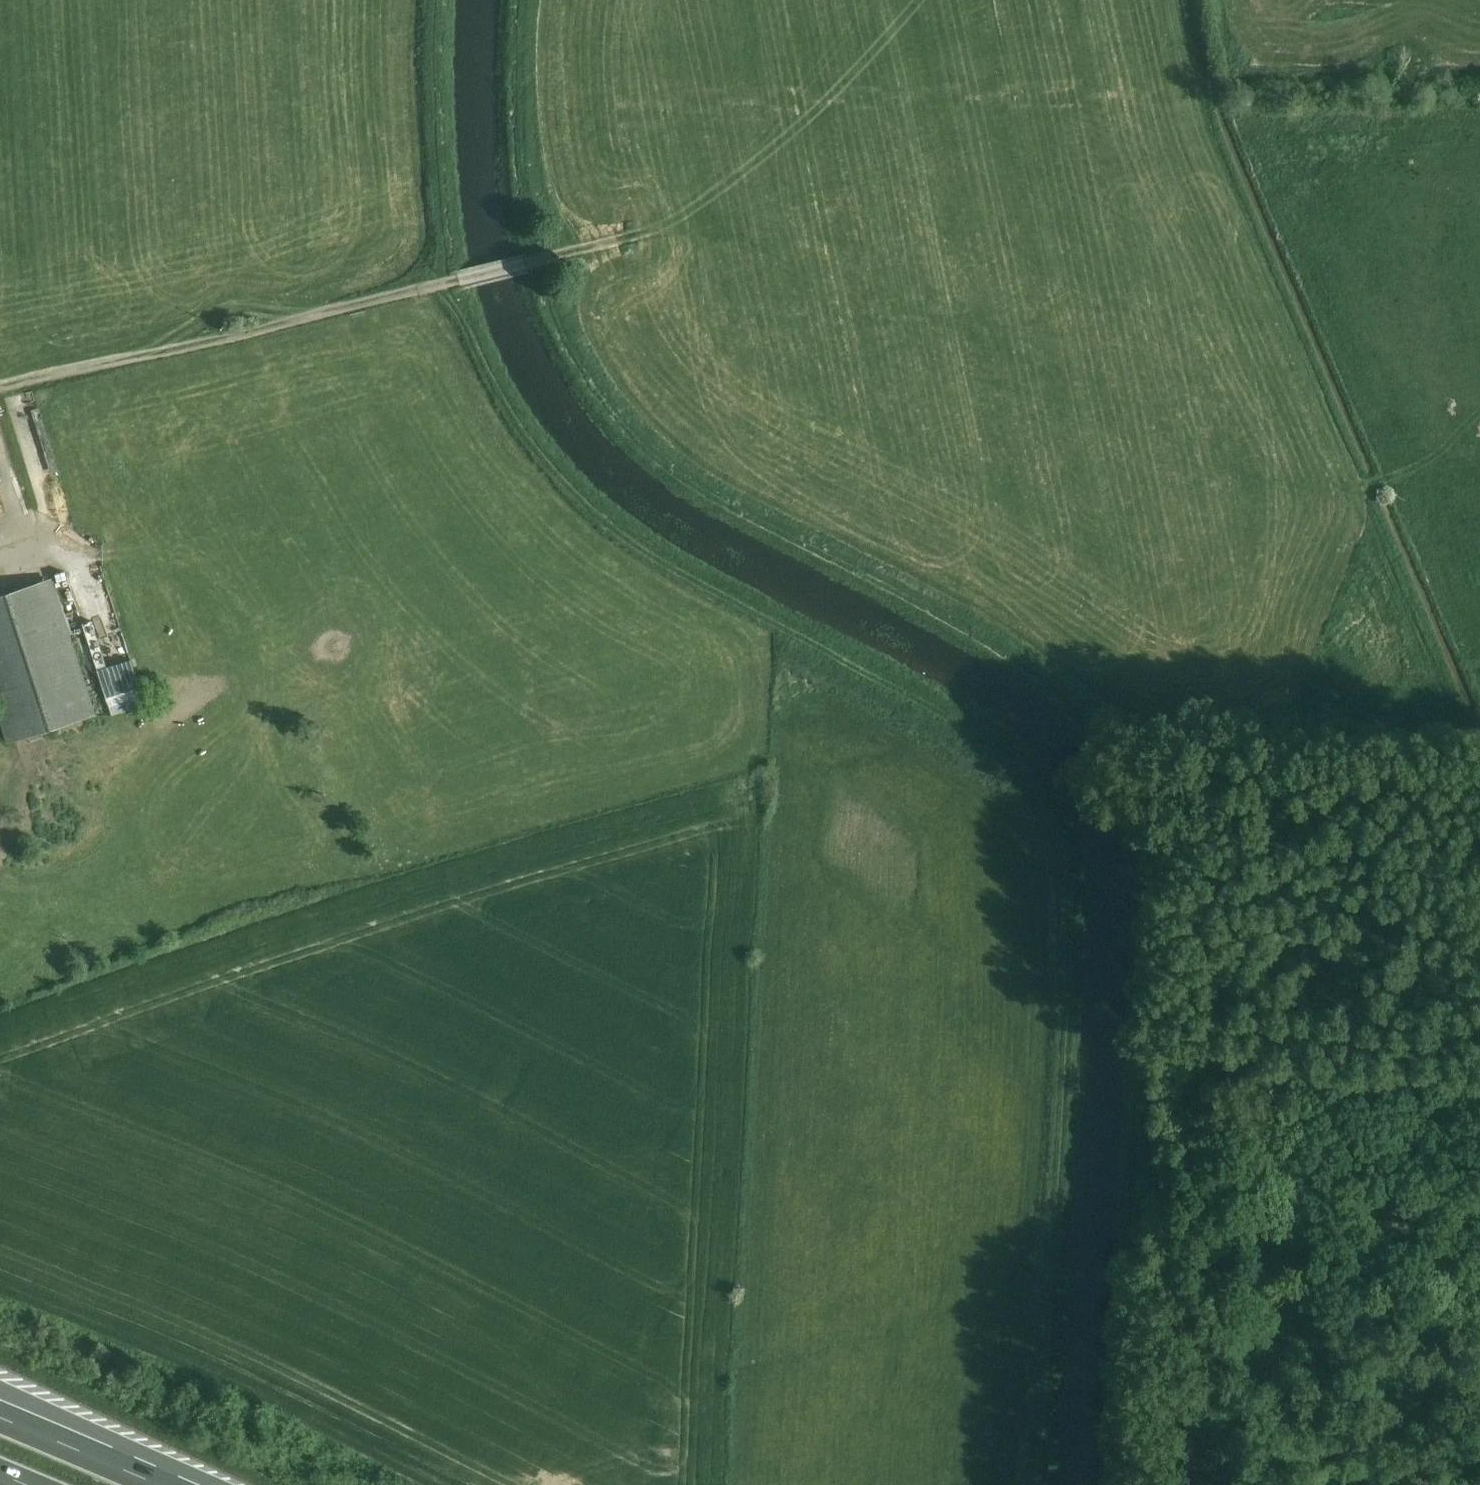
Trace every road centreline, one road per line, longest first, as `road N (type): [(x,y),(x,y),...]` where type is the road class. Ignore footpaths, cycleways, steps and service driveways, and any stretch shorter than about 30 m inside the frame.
road 1 (track): [(0,391),(652,233)]
road 2 (motorway): [(178,1484),(65,1429)]

